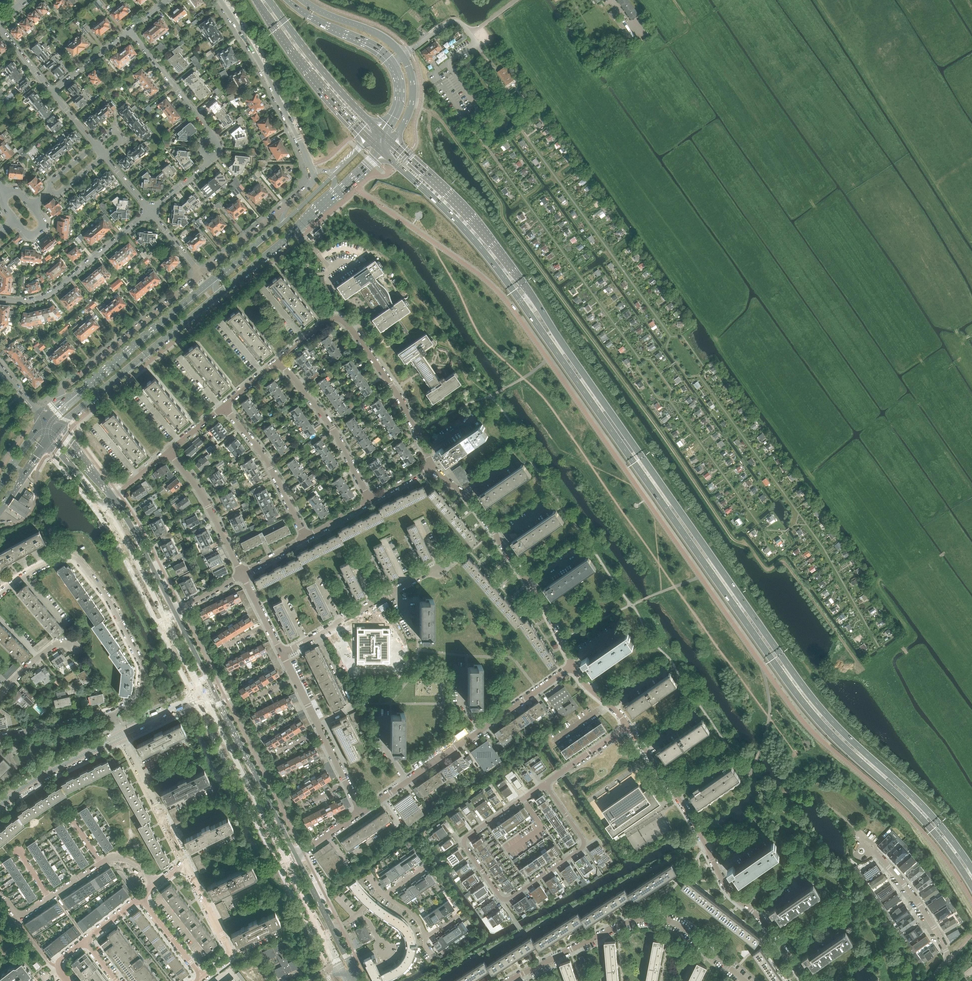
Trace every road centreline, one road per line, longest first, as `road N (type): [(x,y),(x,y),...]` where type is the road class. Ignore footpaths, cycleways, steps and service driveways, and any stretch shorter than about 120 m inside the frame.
road 1 (primary): [(381,151),(498,272),(797,694),(932,831),(971,887)]
road 2 (primary): [(971,869),(940,825),(804,687),(488,236),(390,142)]
road 3 (track): [(411,105),(449,131),(731,537),(767,569),(785,564),(859,664)]
road 4 (secondary): [(55,431),(332,197)]
road 5 (residential): [(805,980),(764,923),(728,891),(689,813),(627,726)]
road 6 (secondary): [(278,226),(59,406)]
road 7 (residential): [(112,715),(139,698),(143,669),(78,560),(60,559),(0,594)]
road 8 (residential): [(745,980),(681,926),(654,919),(618,926),(509,980)]
road 9 (residential): [(544,784),(468,836),(466,847),(504,900),(584,843)]
road 10 (residential): [(362,812),(573,665)]
road 11 (residential): [(573,665),(486,519),(429,466)]
road 12 (track): [(894,980),(819,853),(767,799)]
road 13 (residential): [(201,275),(63,389),(59,406)]
road 14 (residential): [(312,172),(222,0)]
road 15 (secondary): [(296,856),(213,689)]
road 16 (secondary): [(204,698),(287,861)]
road 17 (residential): [(281,654),(440,566)]
road 18 (primary): [(256,0),(369,140)]
road 19 (residential): [(0,300),(51,293),(150,212)]
road 20 (primary): [(378,131),(268,0)]
road 21 (residential): [(429,466),(395,390),(342,321)]
road 22 (residential): [(370,501),(332,428),(279,361)]
road 23 (residential): [(931,980),(948,955),(875,853)]
road 24 (residential): [(306,538),(271,468),(224,407)]
road 25 (residential): [(242,575),(209,506),(169,452)]
road 26 (residential): [(185,865),(123,738)]
road 27 (residential): [(212,134),(130,30)]
road 28 (secondary): [(174,613),(113,497)]
road 29 (secondary): [(103,504),(164,619)]
road 30 (secondary): [(287,861),(342,971)]
road 31 (primary): [(286,0),(390,65)]

